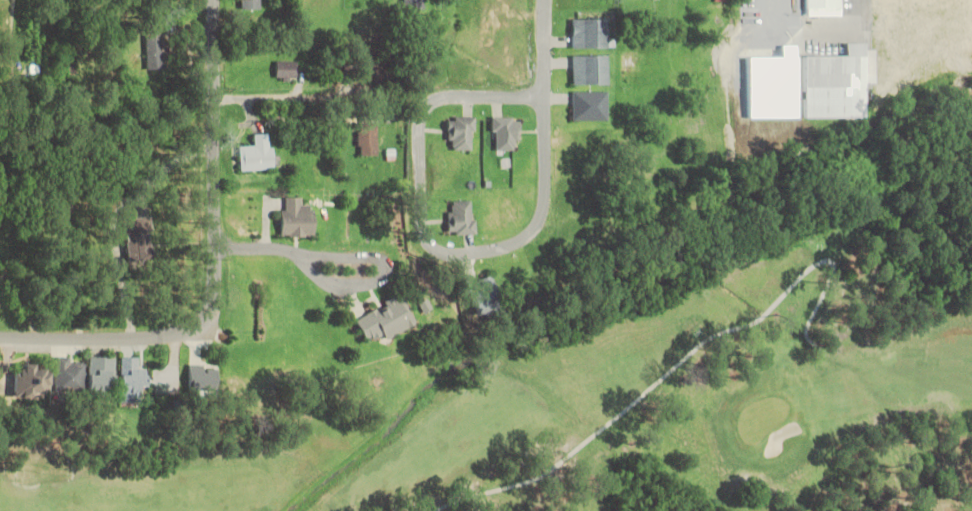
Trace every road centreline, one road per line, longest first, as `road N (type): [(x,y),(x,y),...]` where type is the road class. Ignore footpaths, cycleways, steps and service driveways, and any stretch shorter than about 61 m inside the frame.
road 1 (tertiary): [(0,336),(175,339),(213,308),(218,0)]
road 2 (residential): [(545,98),(542,211),(532,231),(476,253),(429,245),(421,228),(418,116),(426,103),(455,95),(545,98)]
road 3 (residential): [(218,106),(353,96)]

